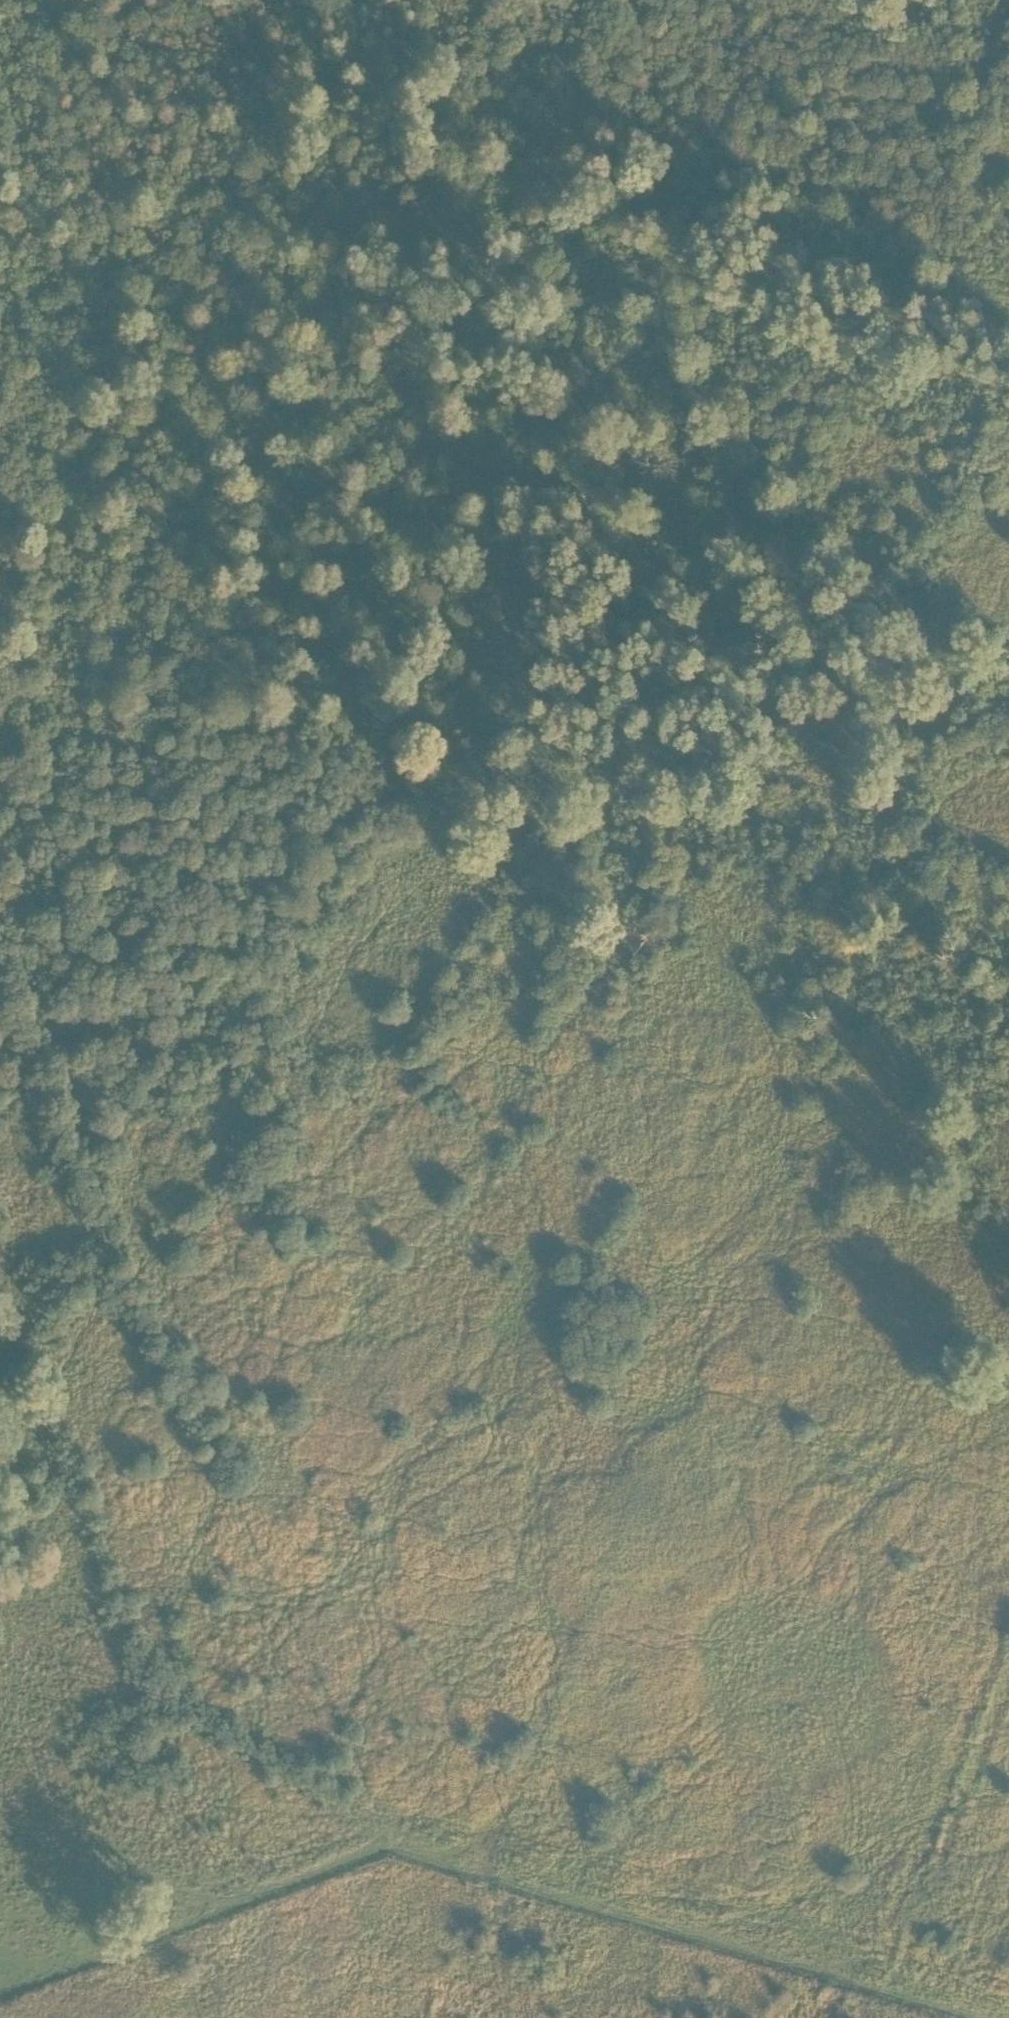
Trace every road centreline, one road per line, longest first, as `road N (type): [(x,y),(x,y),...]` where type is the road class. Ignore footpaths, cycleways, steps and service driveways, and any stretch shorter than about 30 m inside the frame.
road 1 (track): [(1008,2017),(403,1846)]

